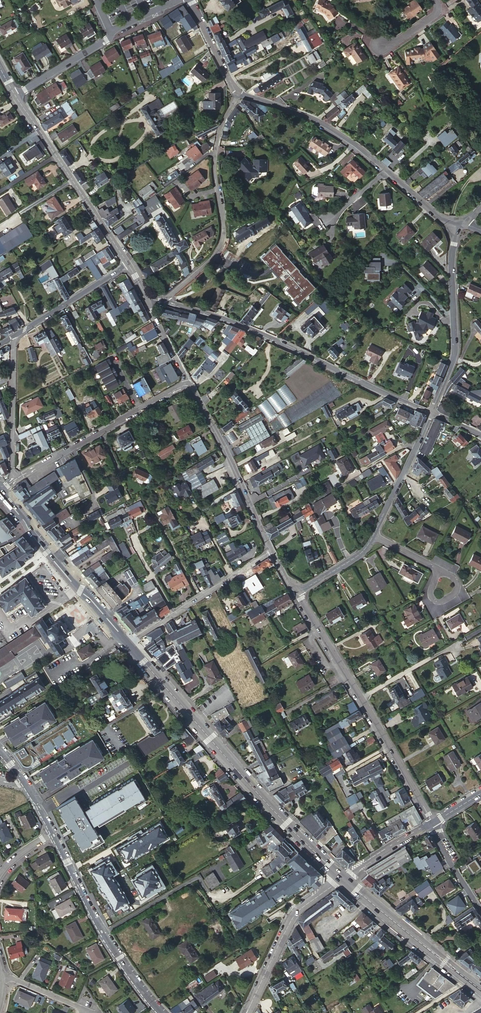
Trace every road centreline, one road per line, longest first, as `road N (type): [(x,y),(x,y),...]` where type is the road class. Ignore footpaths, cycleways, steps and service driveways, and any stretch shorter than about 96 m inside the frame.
road 1 (primary): [(342,877),(125,641)]
road 2 (residential): [(431,413),(250,328),(162,302)]
road 3 (residential): [(294,590),(432,823)]
road 4 (residential): [(162,302),(221,243),(215,154),(238,94)]
road 5 (residential): [(161,1012),(117,960),(52,831)]
road 6 (residential): [(187,383),(12,481)]
road 7 (residential): [(431,413),(455,353),(451,263),(465,222)]
road 8 (primary): [(125,641),(1,492)]
road 9 (residential): [(187,383),(271,551)]
road 10 (residential): [(125,641),(271,551)]
road 11 (tertiary): [(342,877),(294,917),(246,1012)]
road 12 (residential): [(384,171),(308,118),(238,94)]
road 13 (primary): [(467,979),(342,877)]
road 14 (residential): [(12,481),(12,336)]
road 15 (residential): [(12,336),(128,265)]
road 16 (residential): [(373,536),(431,413)]

